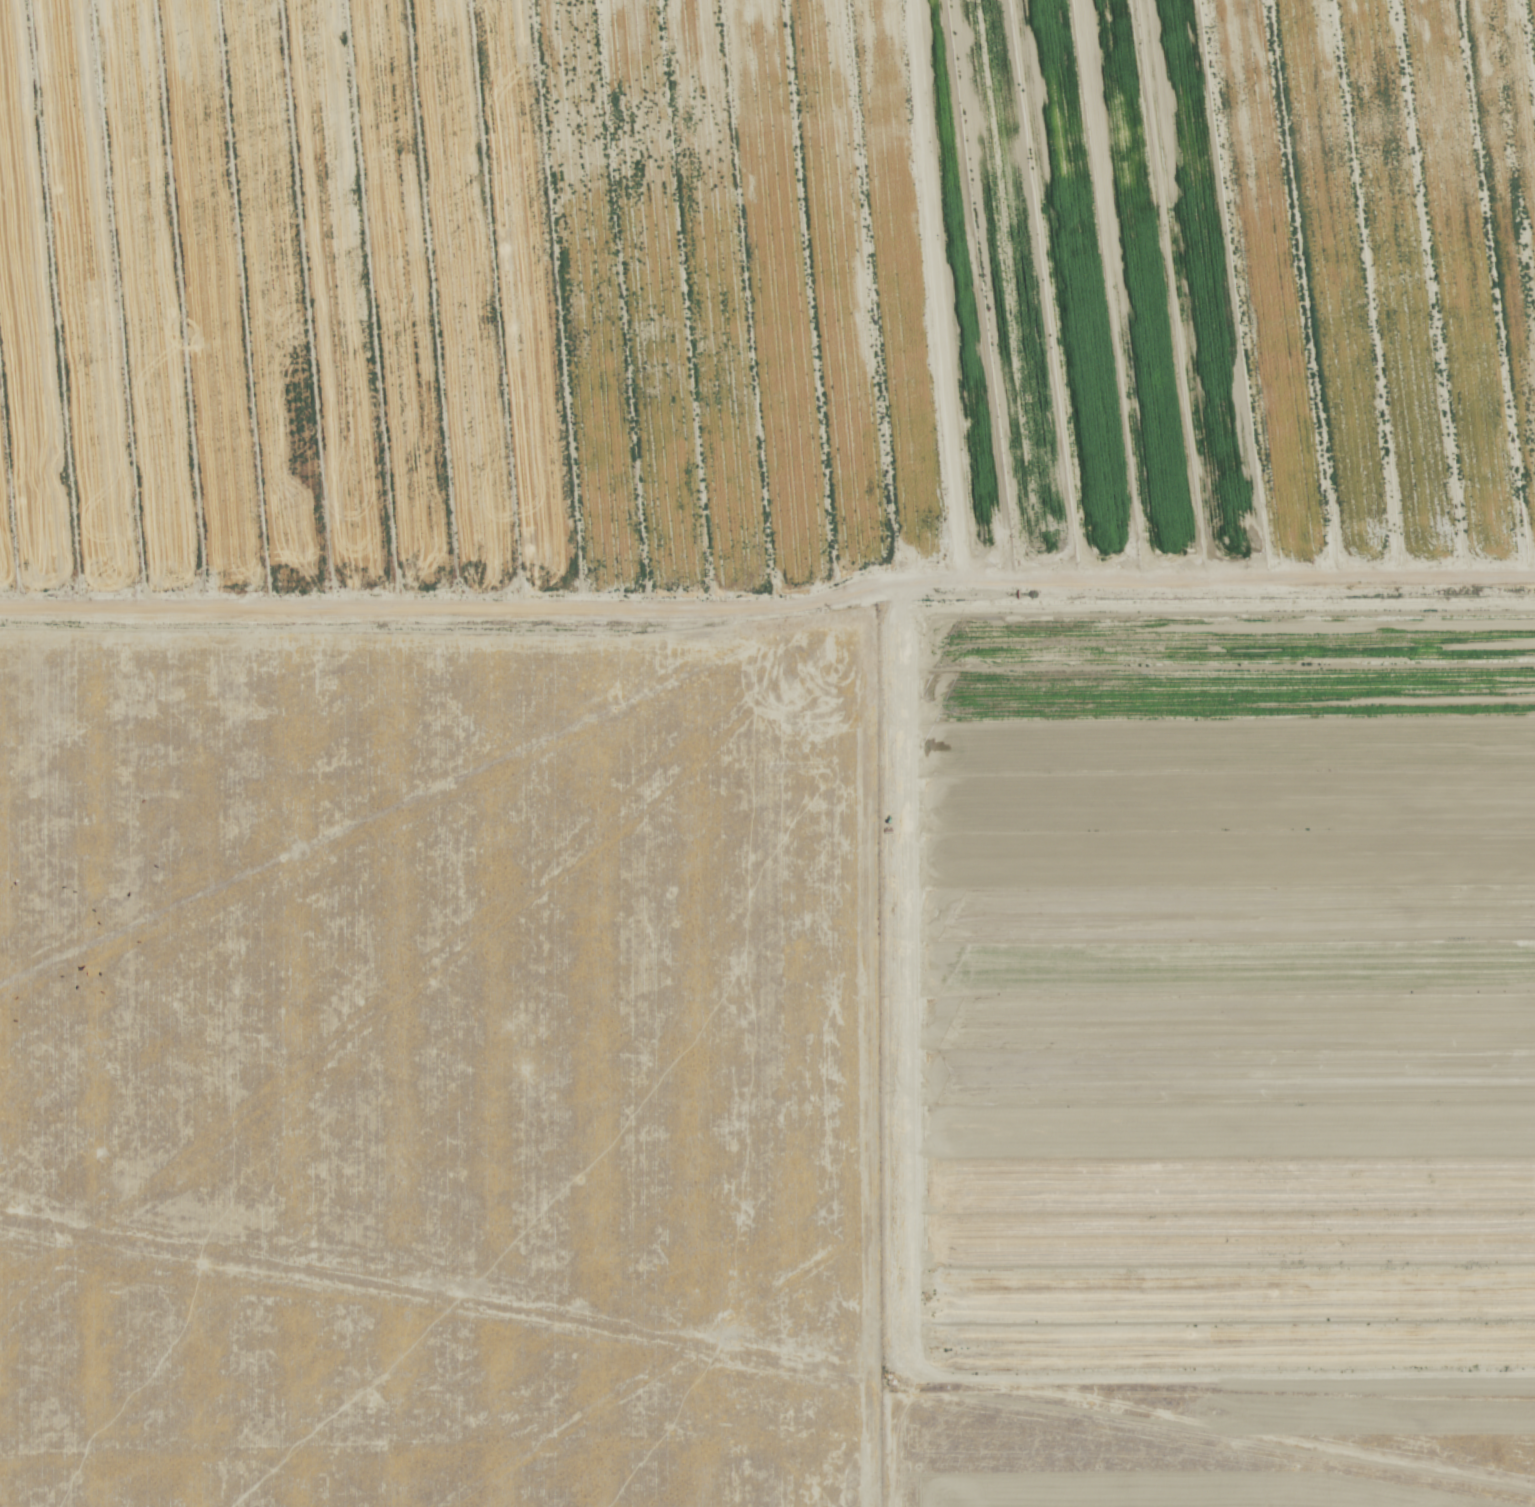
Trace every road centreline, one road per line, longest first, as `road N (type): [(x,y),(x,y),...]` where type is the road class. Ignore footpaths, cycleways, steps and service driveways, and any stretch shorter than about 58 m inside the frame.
road 1 (track): [(1534,583),(885,583),(796,619),(0,617)]

